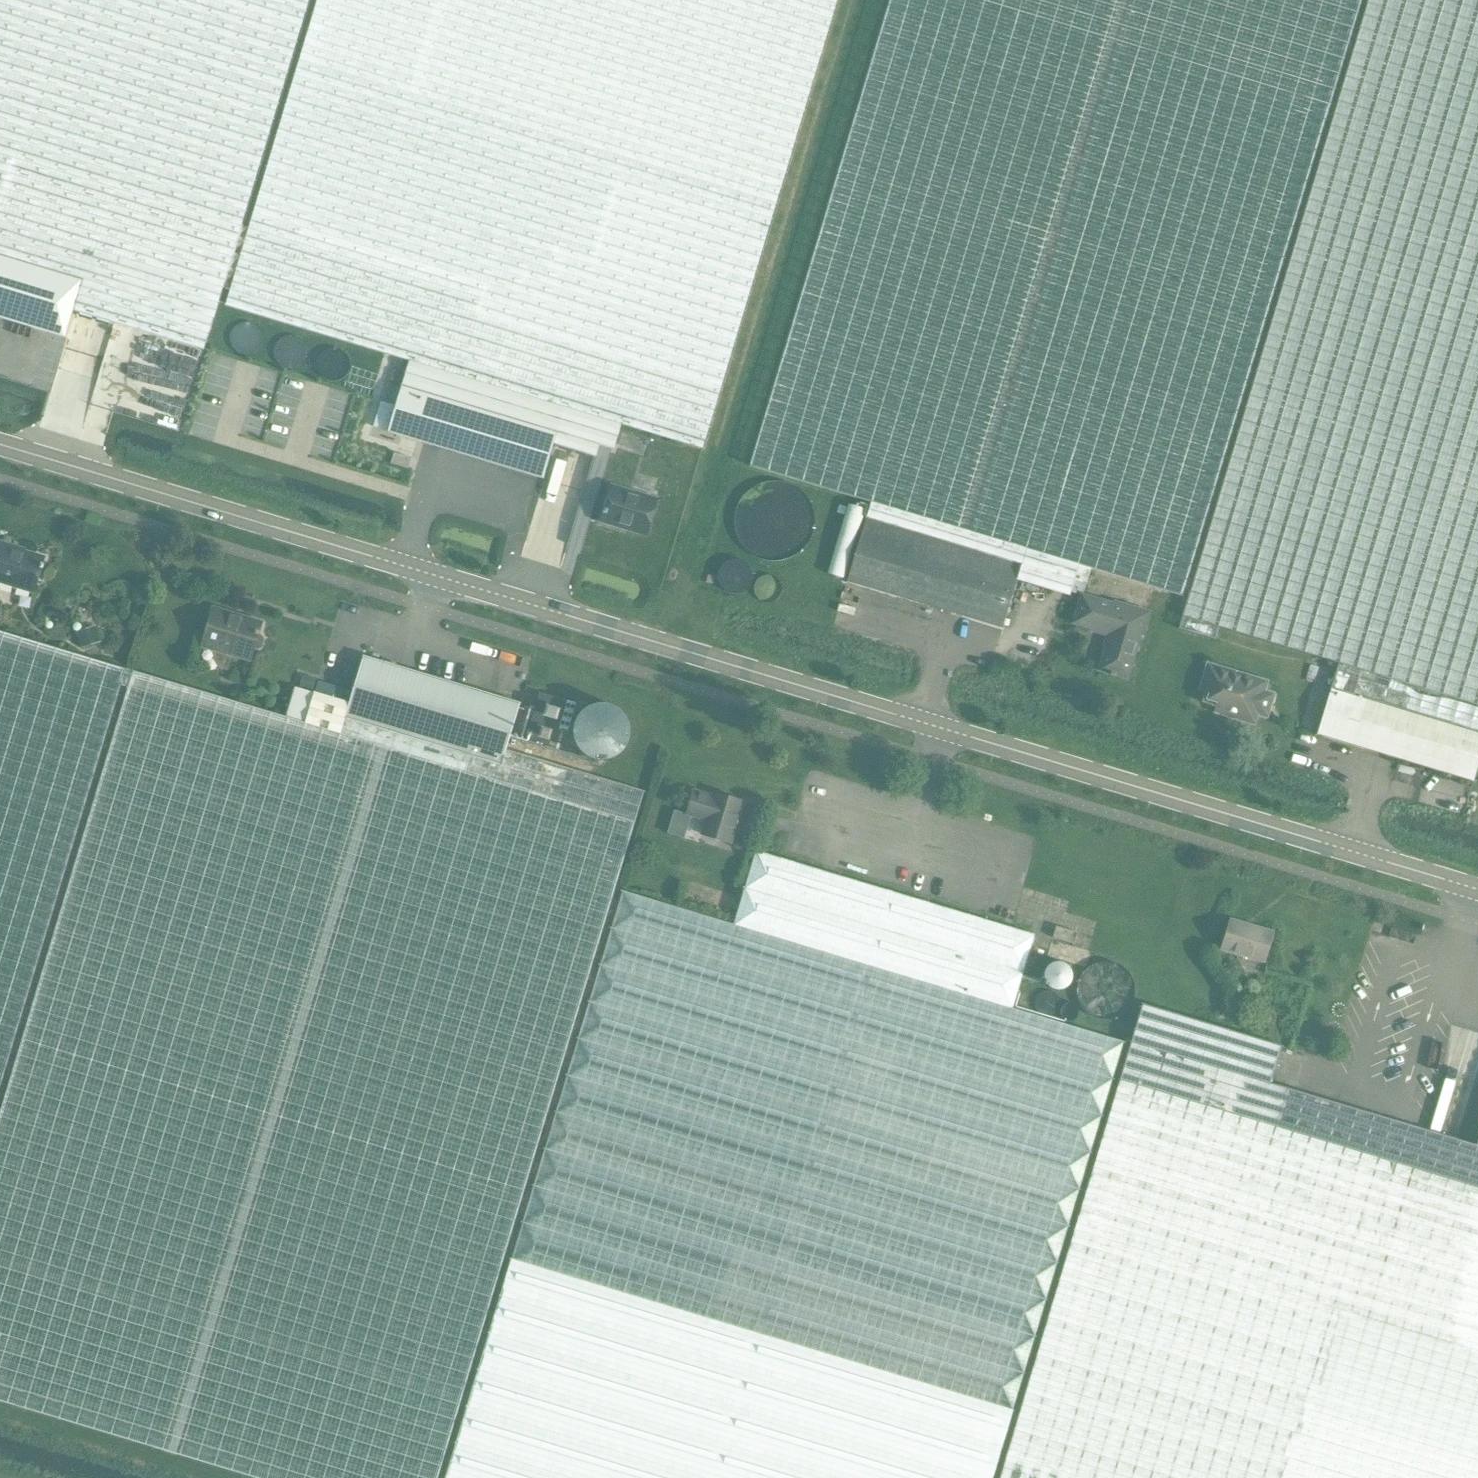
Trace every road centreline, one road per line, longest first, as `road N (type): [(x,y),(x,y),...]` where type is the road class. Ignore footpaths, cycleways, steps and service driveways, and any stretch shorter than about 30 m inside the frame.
road 1 (tertiary): [(1477,888),(0,443)]

